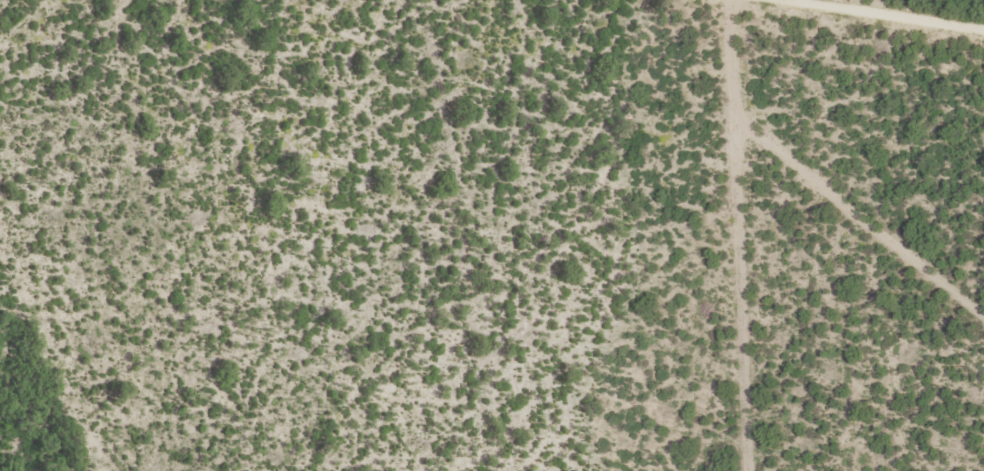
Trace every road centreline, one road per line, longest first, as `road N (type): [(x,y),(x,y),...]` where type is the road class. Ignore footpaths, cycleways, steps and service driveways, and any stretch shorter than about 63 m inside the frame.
road 1 (residential): [(806,0),(983,28)]

